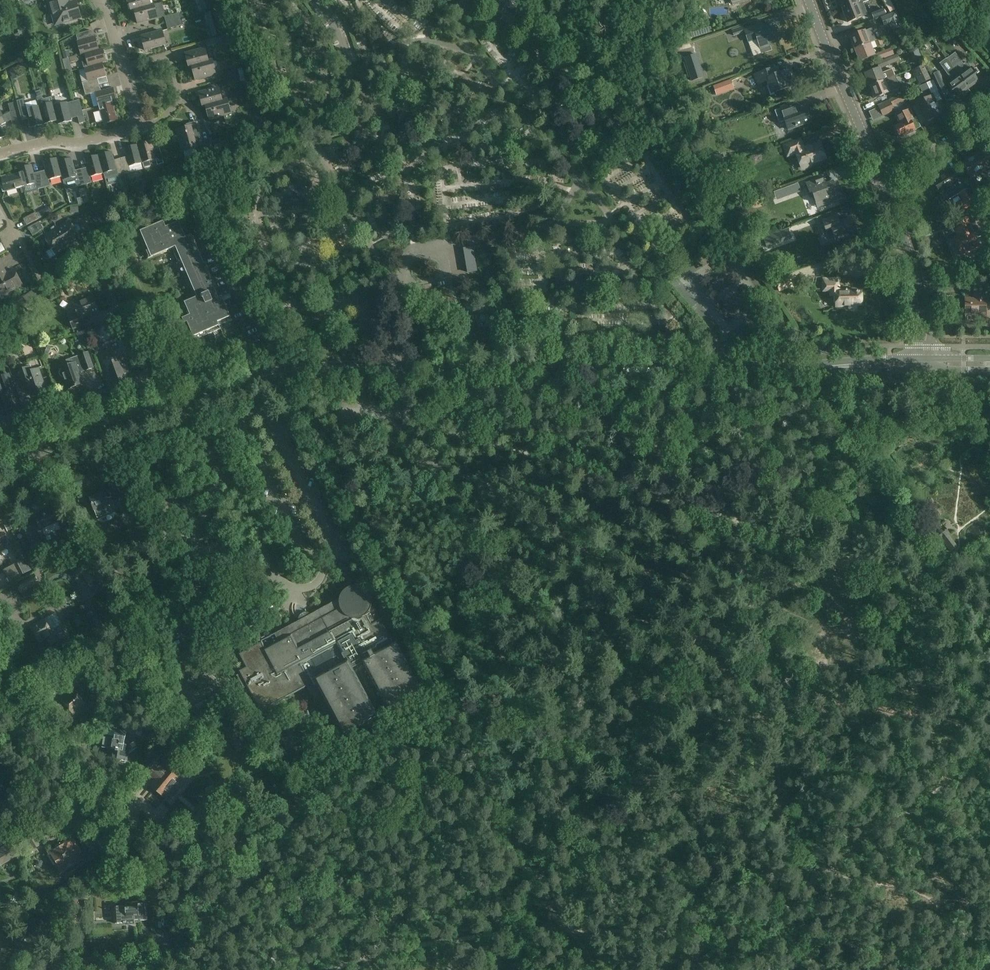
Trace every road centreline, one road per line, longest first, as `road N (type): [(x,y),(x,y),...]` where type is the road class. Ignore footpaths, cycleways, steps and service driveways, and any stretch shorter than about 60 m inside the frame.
road 1 (secondary): [(922,364),(317,368),(174,401)]
road 2 (track): [(406,413),(924,580)]
road 3 (track): [(0,659),(57,750),(165,858),(179,899),(183,969)]
road 4 (track): [(557,929),(764,935),(824,969)]
road 5 (track): [(334,969),(397,949),(557,929)]
road 6 (tertiary): [(922,364),(924,307),(882,176)]
road 7 (tertiary): [(882,176),(834,72),(812,0)]
road 8 (secondary): [(0,459),(174,401)]
road 9 (residential): [(138,127),(172,111),(179,87),(170,54),(122,67)]
road 10 (residential): [(0,154),(138,127)]
road 11 (residential): [(989,107),(882,176)]

